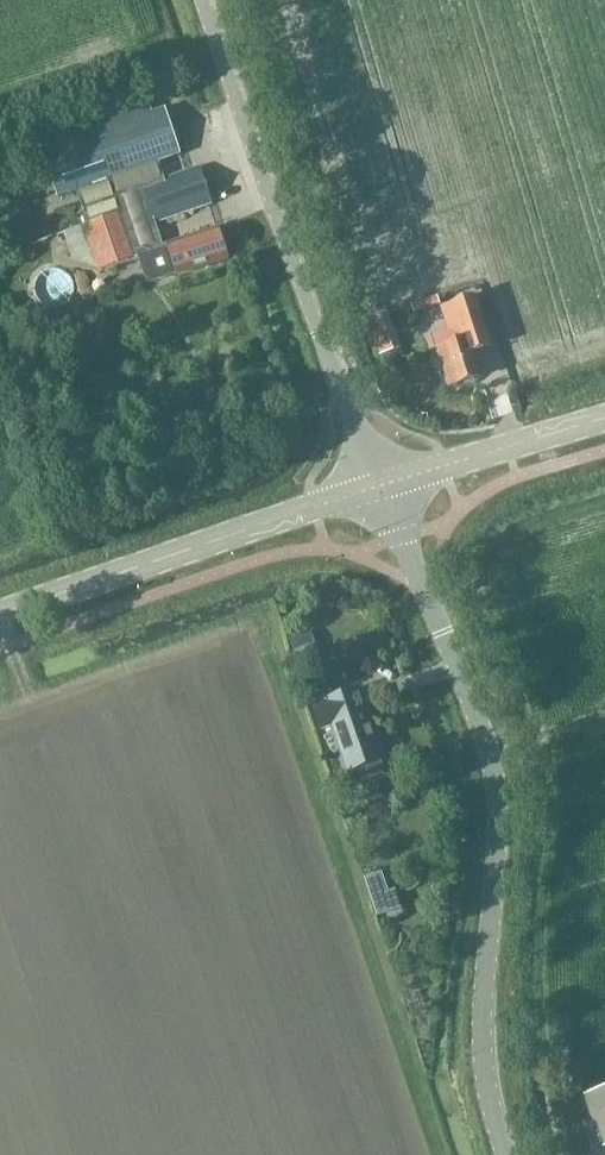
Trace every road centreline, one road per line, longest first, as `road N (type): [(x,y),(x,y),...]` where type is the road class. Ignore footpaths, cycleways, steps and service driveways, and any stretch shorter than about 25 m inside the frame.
road 1 (unclassified): [(503,1154),(479,1046),(493,784),(486,741),(380,486)]
road 2 (unclassified): [(380,486),(318,333),(204,0)]
road 3 (tertiary): [(0,614),(380,486)]
road 4 (tertiary): [(380,486),(604,420)]

